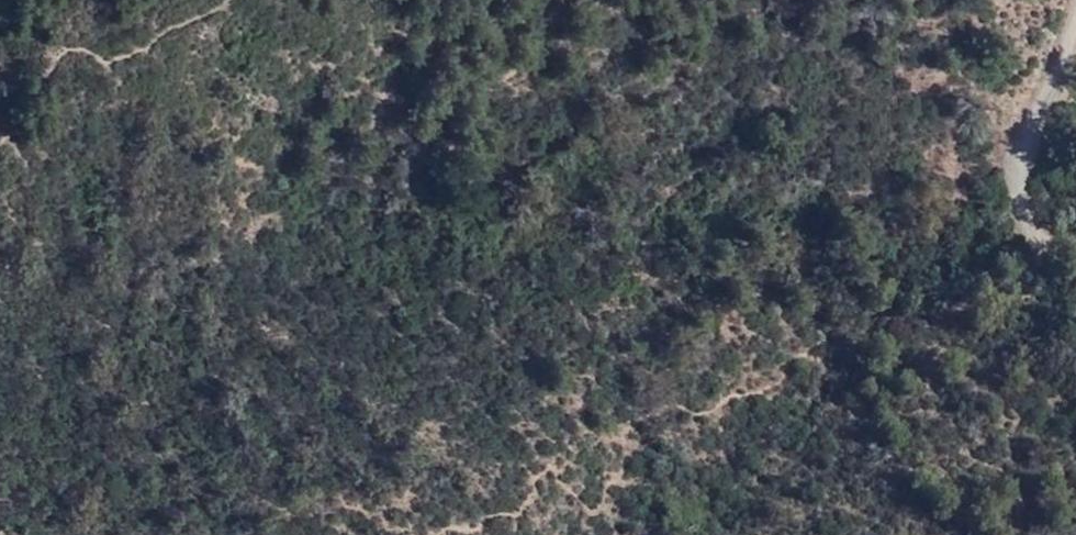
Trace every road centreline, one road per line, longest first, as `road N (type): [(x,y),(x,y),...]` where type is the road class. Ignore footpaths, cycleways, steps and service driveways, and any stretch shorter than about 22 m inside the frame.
road 1 (track): [(1075,0),(1021,174),(1027,207),(1044,236),(1075,260)]

